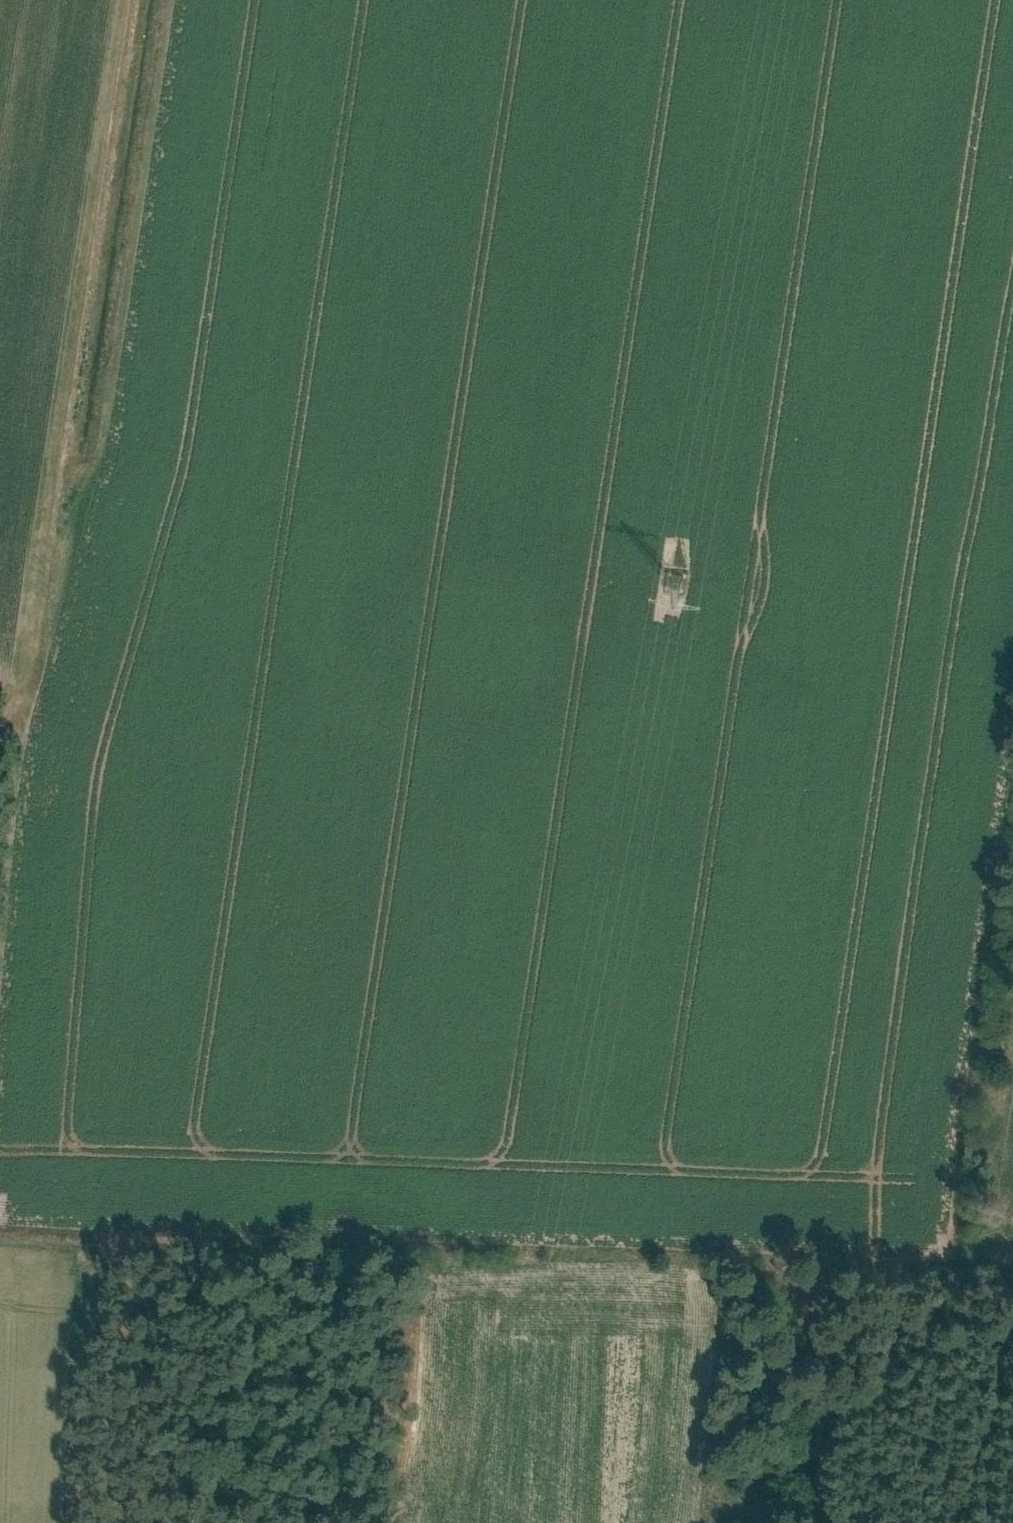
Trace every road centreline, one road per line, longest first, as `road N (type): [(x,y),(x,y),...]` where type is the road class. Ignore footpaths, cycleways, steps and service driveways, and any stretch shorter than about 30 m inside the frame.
road 1 (track): [(0,686),(103,0)]

